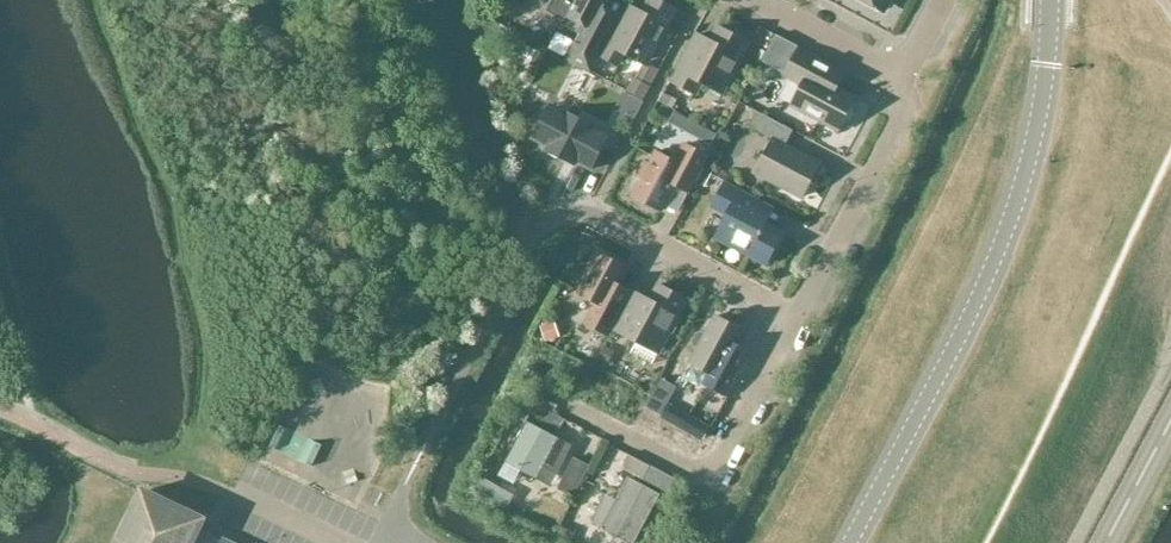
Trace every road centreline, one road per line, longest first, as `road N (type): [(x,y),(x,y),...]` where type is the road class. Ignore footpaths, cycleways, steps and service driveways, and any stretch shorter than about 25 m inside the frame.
road 1 (tertiary): [(850,542),(960,331),(1023,177),(1041,108),(1050,0)]
road 2 (residential): [(797,318),(608,217),(580,210),(552,217)]
road 3 (residential): [(797,318),(906,108),(904,75)]
road 4 (residential): [(711,482),(797,318)]
road 5 (residential): [(904,75),(759,0)]
road 6 (residential): [(711,482),(568,411)]
road 7 (secondary): [(1107,542),(1170,423)]

